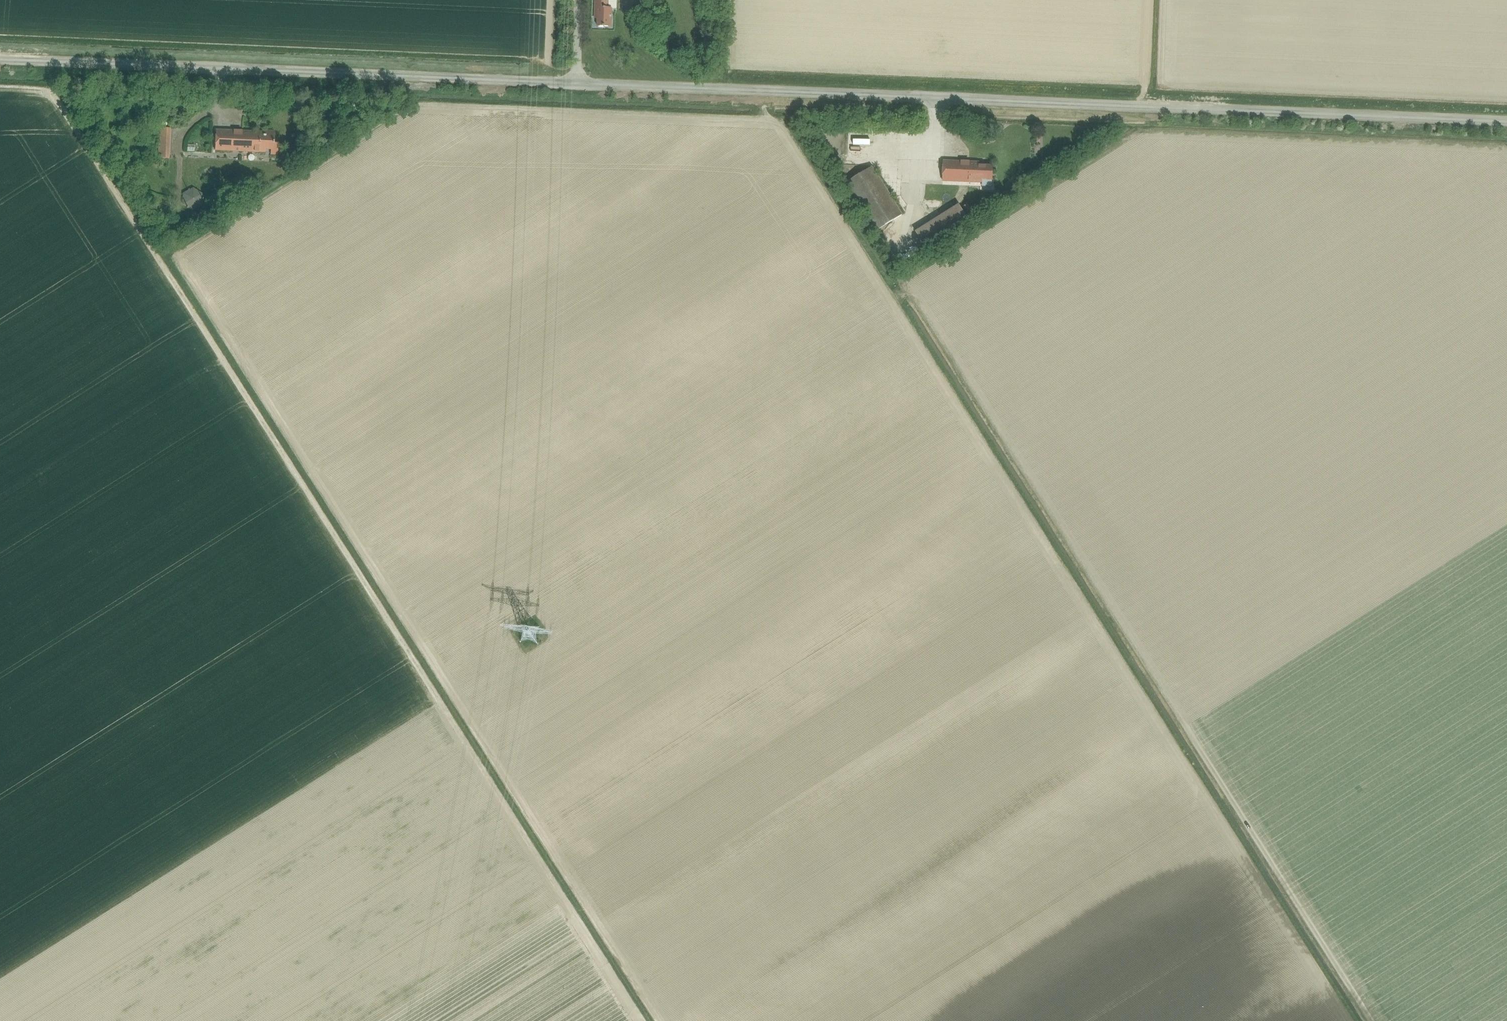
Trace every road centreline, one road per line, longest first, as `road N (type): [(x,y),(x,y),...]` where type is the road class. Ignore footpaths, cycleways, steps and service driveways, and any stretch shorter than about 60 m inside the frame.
road 1 (unclassified): [(1506,122),(0,60)]

